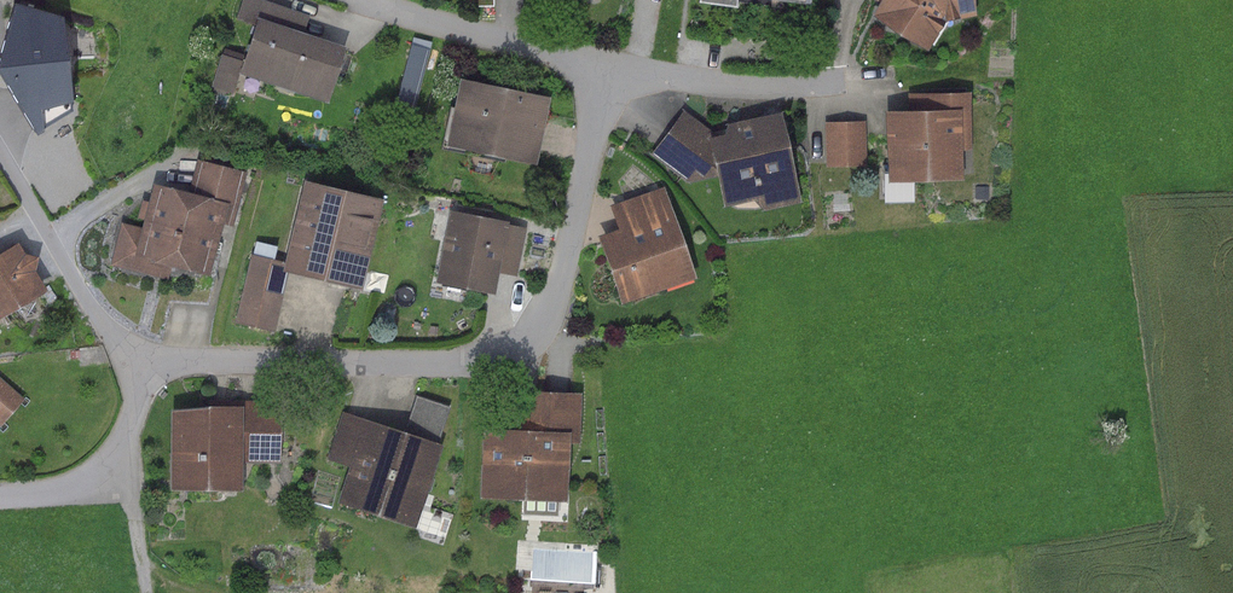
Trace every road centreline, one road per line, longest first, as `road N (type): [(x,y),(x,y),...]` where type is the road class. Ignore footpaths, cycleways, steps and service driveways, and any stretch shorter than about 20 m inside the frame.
road 1 (residential): [(609,67),(558,285),(546,319),(514,351),(478,361),(165,363),(147,368),(102,472),(79,487),(0,496)]
road 2 (track): [(148,592),(130,492),(112,456)]

